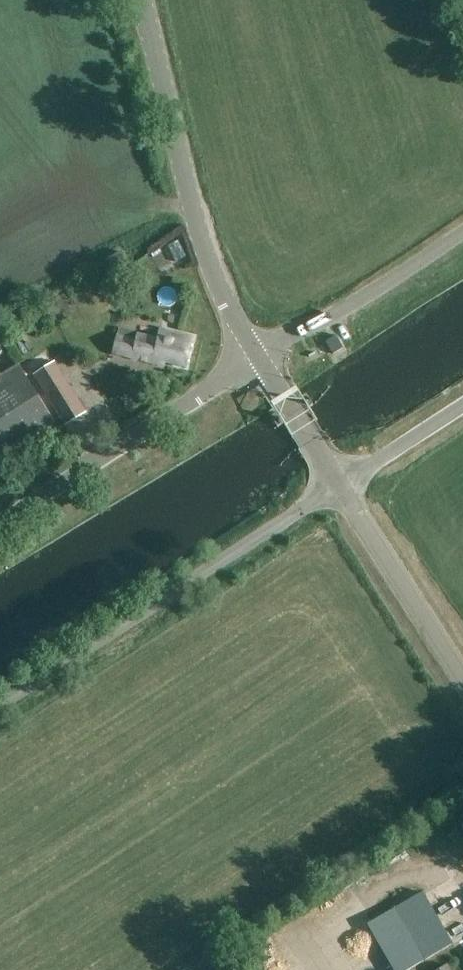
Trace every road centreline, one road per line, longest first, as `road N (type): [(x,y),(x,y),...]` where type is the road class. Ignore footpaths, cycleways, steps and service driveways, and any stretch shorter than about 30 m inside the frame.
road 1 (unclassified): [(0,705),(339,486)]
road 2 (unclassified): [(258,359),(233,323),(199,232),(137,0)]
road 3 (unclassified): [(0,518),(258,359)]
road 4 (unclassified): [(258,359),(462,229)]
road 5 (unclassified): [(462,679),(339,486)]
road 6 (unclassified): [(339,486),(258,359)]
road 7 (unclassified): [(339,486),(462,406)]

